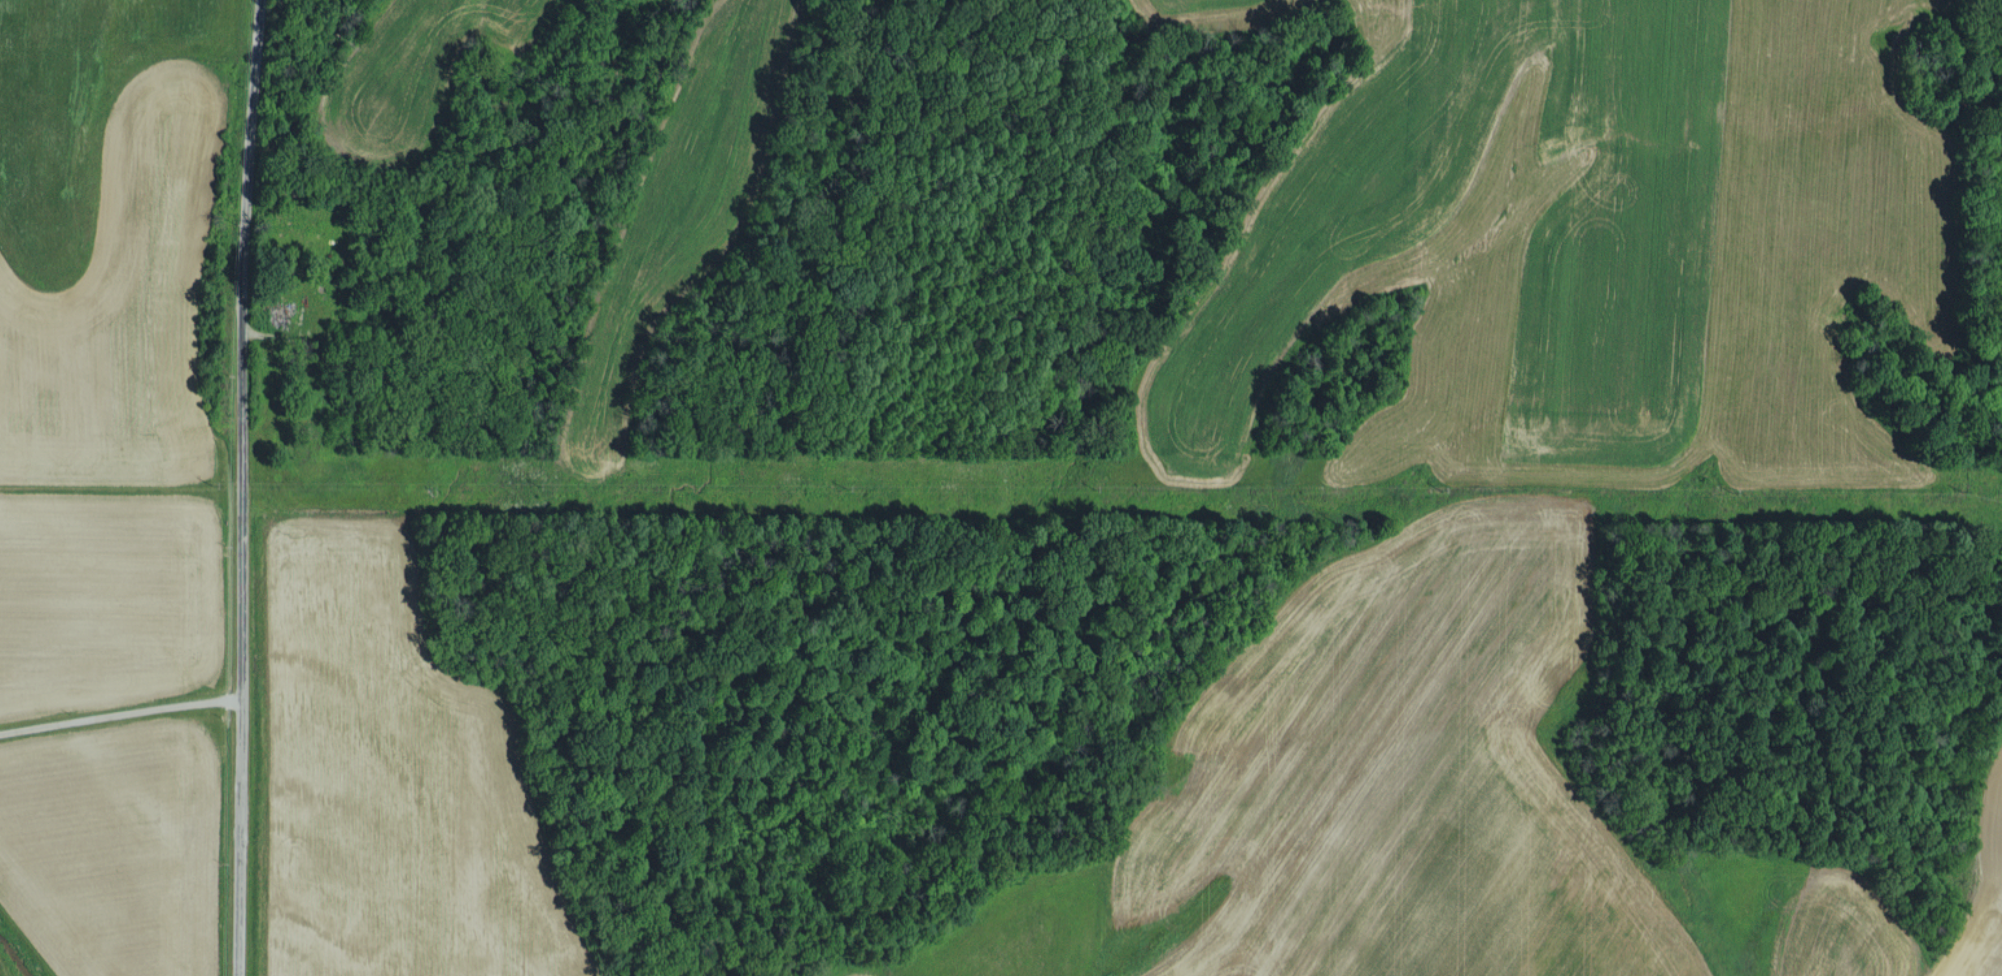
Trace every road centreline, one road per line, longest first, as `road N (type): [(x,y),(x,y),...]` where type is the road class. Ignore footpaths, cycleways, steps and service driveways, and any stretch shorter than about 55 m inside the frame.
road 1 (residential): [(234,975),(236,281),(252,0)]

